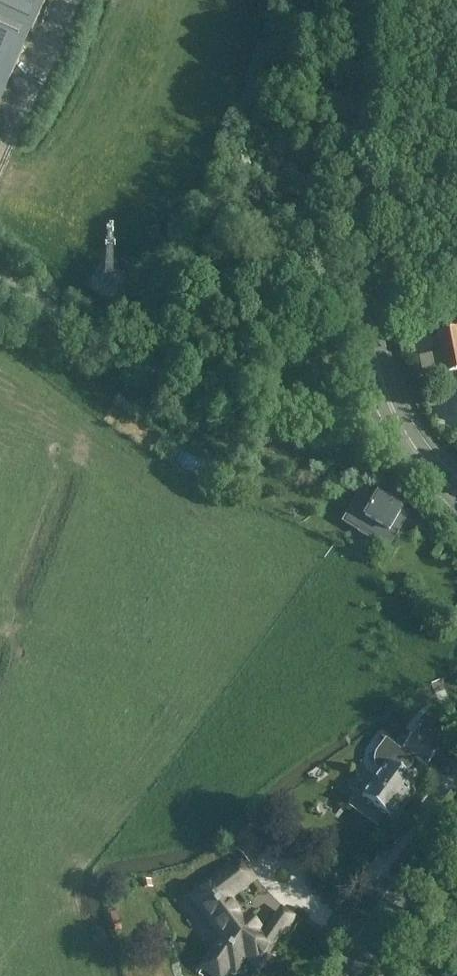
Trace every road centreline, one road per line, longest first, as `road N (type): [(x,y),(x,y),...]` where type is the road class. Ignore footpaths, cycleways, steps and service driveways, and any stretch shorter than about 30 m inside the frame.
road 1 (secondary): [(456,496),(400,426),(371,338),(351,114),(354,0)]
road 2 (track): [(0,273),(170,382),(280,396)]
road 3 (secondary): [(348,975),(456,820)]

